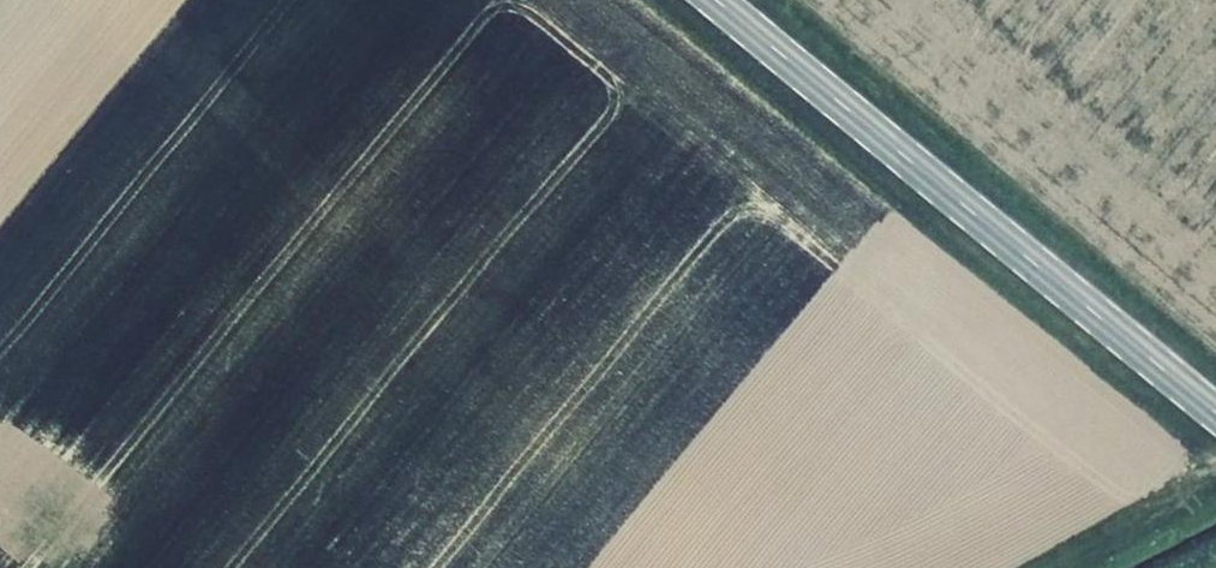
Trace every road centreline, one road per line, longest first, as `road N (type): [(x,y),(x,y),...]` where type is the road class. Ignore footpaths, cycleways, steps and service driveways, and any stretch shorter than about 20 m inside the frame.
road 1 (primary): [(1215,412),(715,0)]

